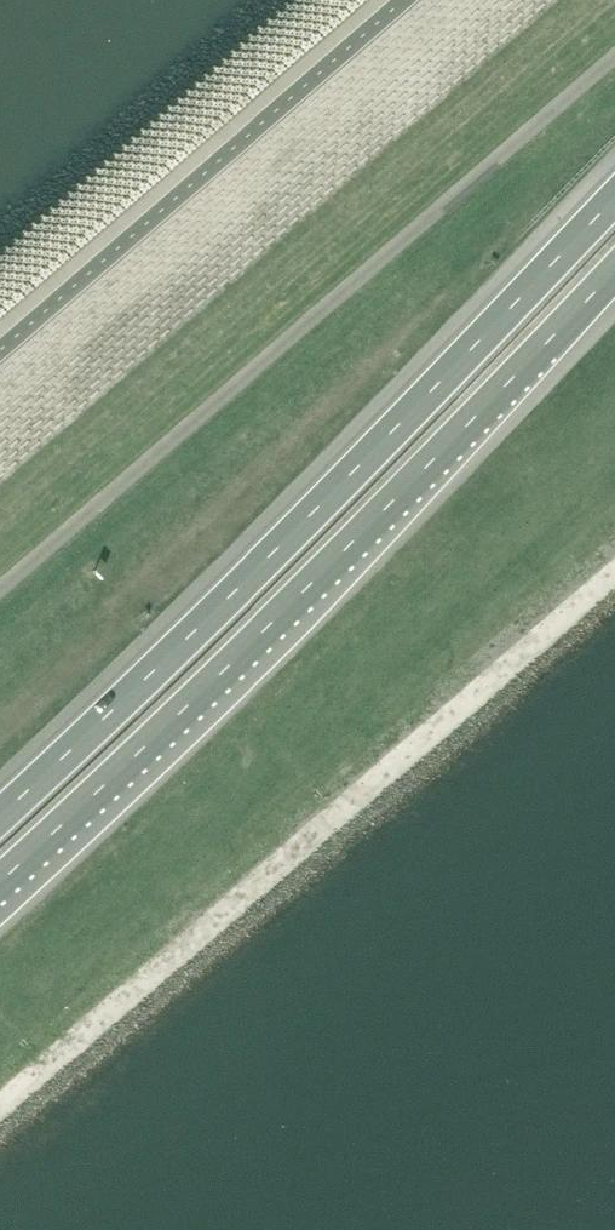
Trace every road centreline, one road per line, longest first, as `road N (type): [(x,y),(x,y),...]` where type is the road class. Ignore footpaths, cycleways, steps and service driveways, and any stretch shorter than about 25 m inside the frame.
road 1 (motorway): [(0,895),(272,633),(614,278)]
road 2 (motorway): [(614,199),(261,564),(0,815)]

